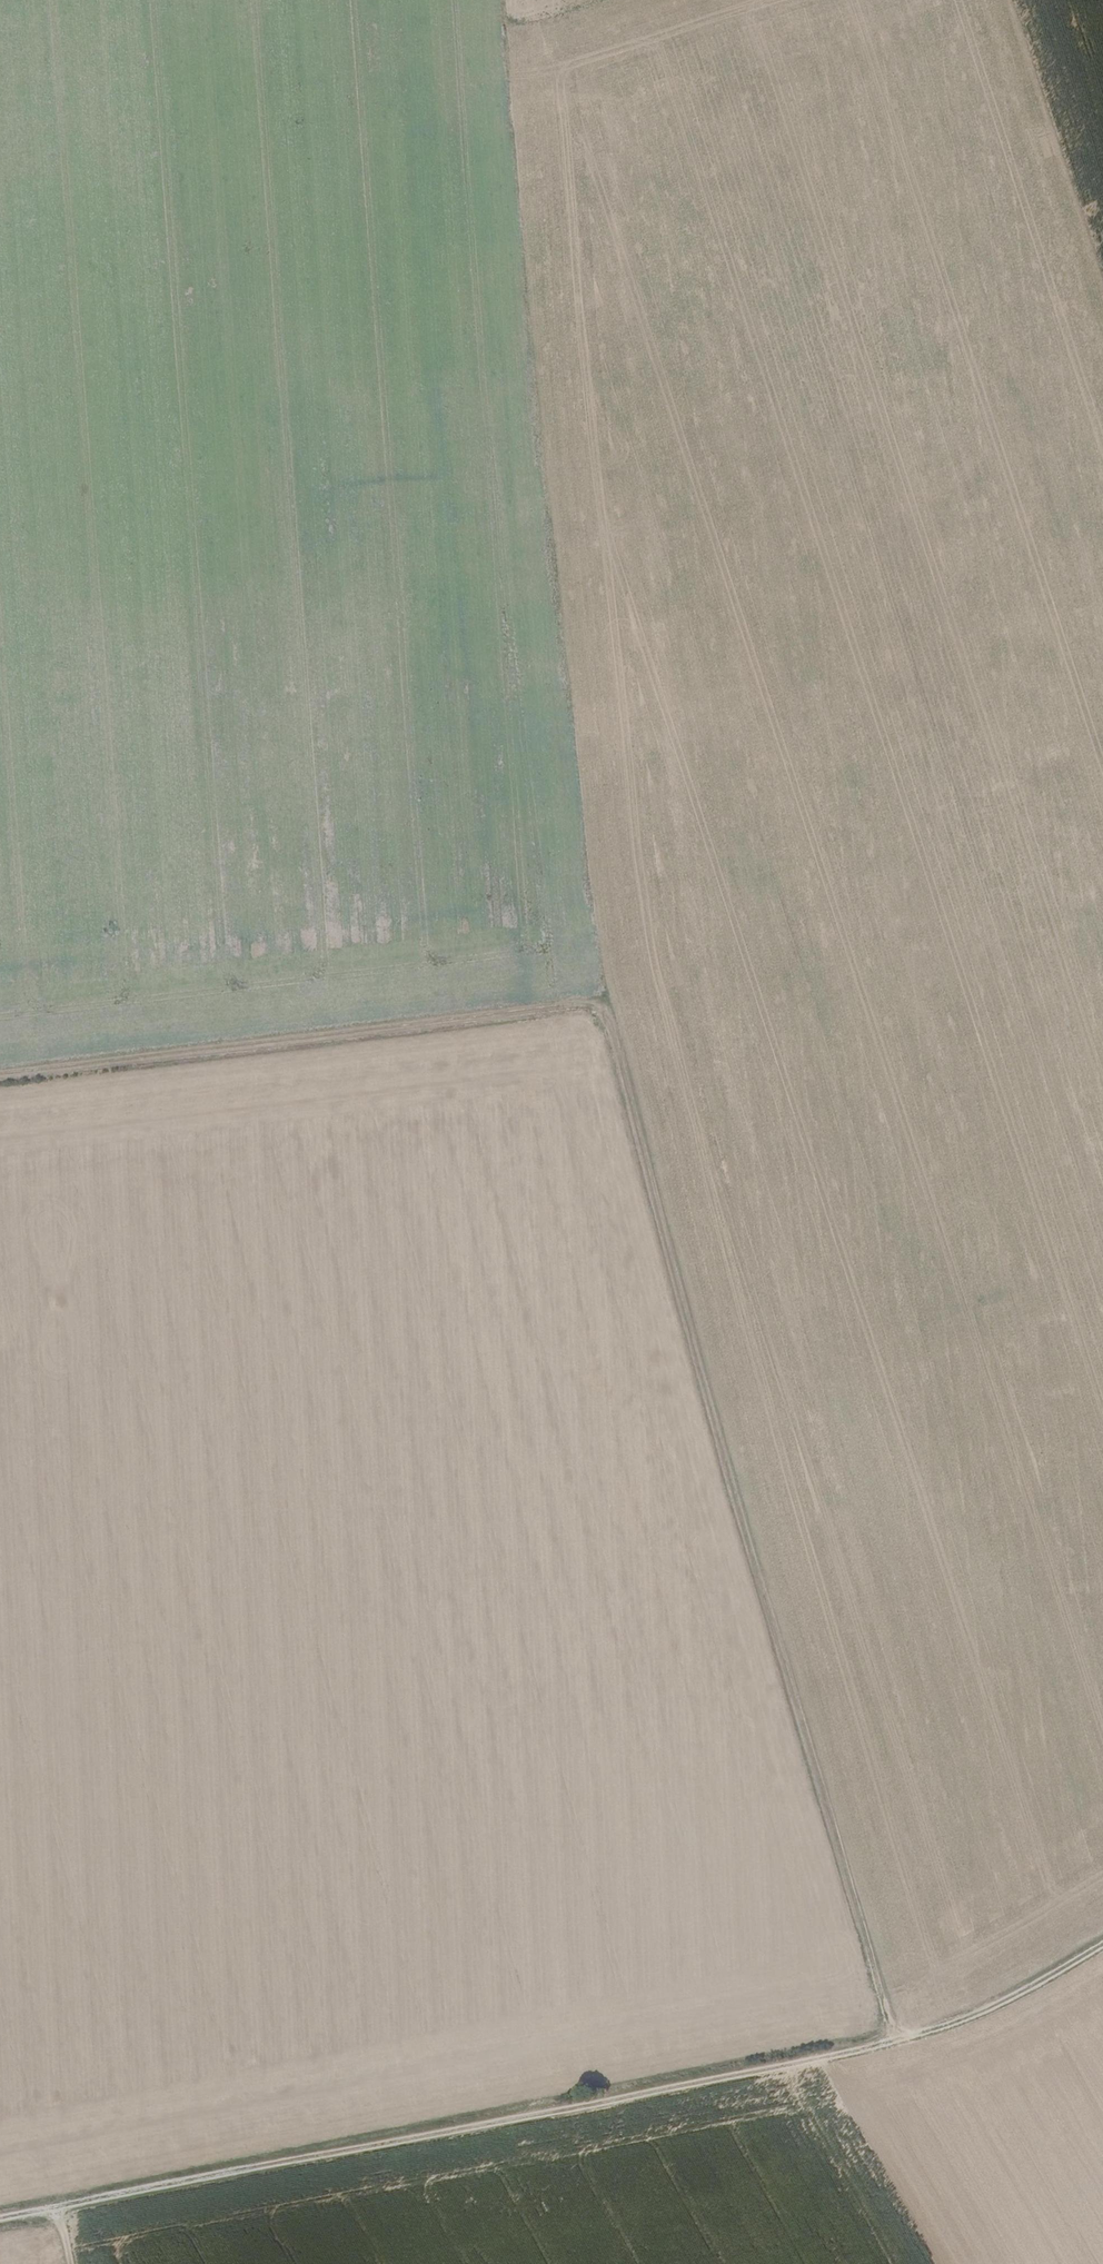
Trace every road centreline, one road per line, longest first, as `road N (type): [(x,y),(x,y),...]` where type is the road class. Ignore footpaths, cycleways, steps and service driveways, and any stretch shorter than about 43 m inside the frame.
road 1 (track): [(0,2223),(898,2044),(1003,2005),(1102,1950)]
road 2 (track): [(608,1005),(0,1078)]

